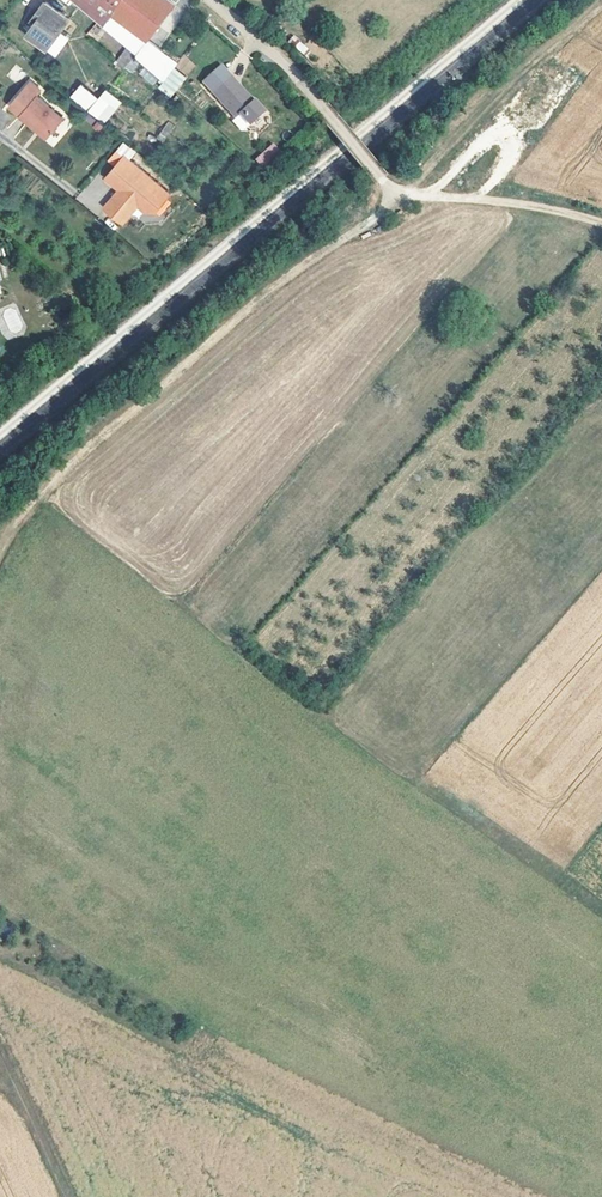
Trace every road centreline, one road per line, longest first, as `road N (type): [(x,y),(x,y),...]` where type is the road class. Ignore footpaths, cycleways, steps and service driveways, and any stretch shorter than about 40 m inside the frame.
road 1 (track): [(0,555),(42,494),(106,434),(260,297),(364,225),(502,85),(601,2)]
road 2 (track): [(42,494),(276,679),(601,906)]
road 3 (track): [(390,193),(538,204),(601,220)]
road 4 (residential): [(342,133),(290,69),(211,0)]
road 5 (track): [(68,1196),(0,1048)]

